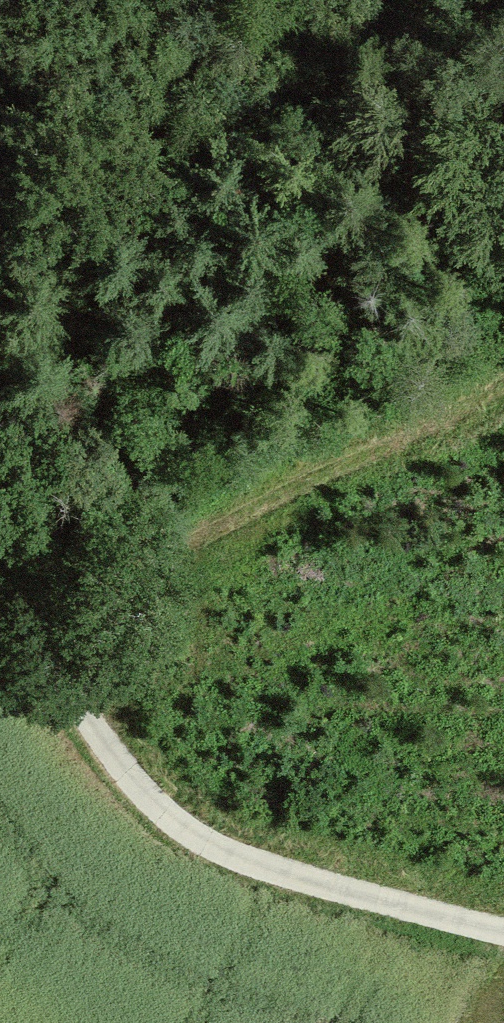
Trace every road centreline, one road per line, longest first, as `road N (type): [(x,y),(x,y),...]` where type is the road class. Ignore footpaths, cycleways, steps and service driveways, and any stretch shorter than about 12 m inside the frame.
road 1 (track): [(0,610),(52,660),(119,765),(170,819),(234,855),(503,934)]
road 2 (track): [(503,369),(267,487),(52,660)]
road 3 (track): [(10,0),(0,137)]

